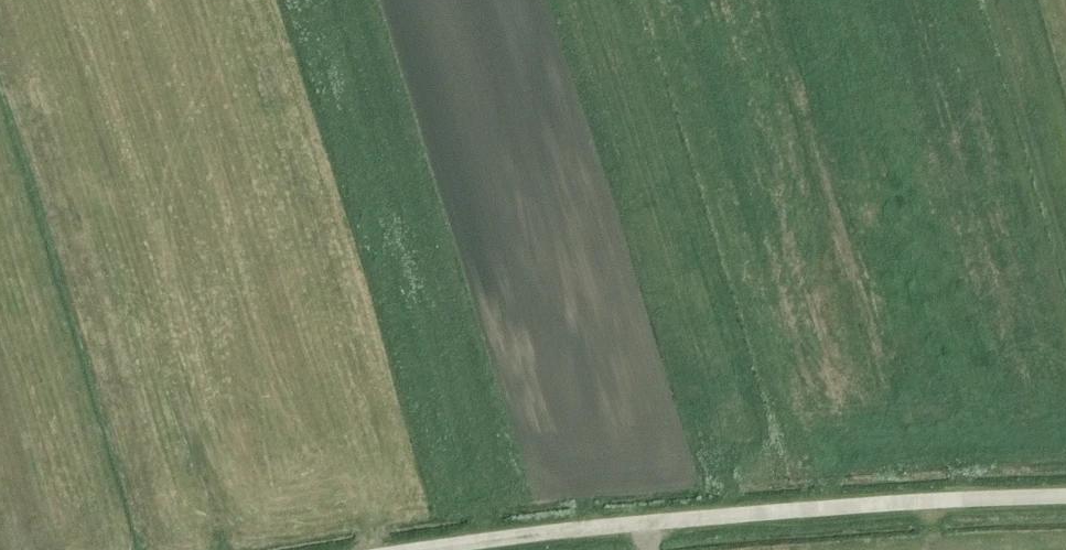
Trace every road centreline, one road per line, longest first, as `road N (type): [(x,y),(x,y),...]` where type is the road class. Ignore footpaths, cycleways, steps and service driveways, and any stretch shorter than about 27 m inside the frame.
road 1 (unclassified): [(424,549),(645,524),(1065,496)]

